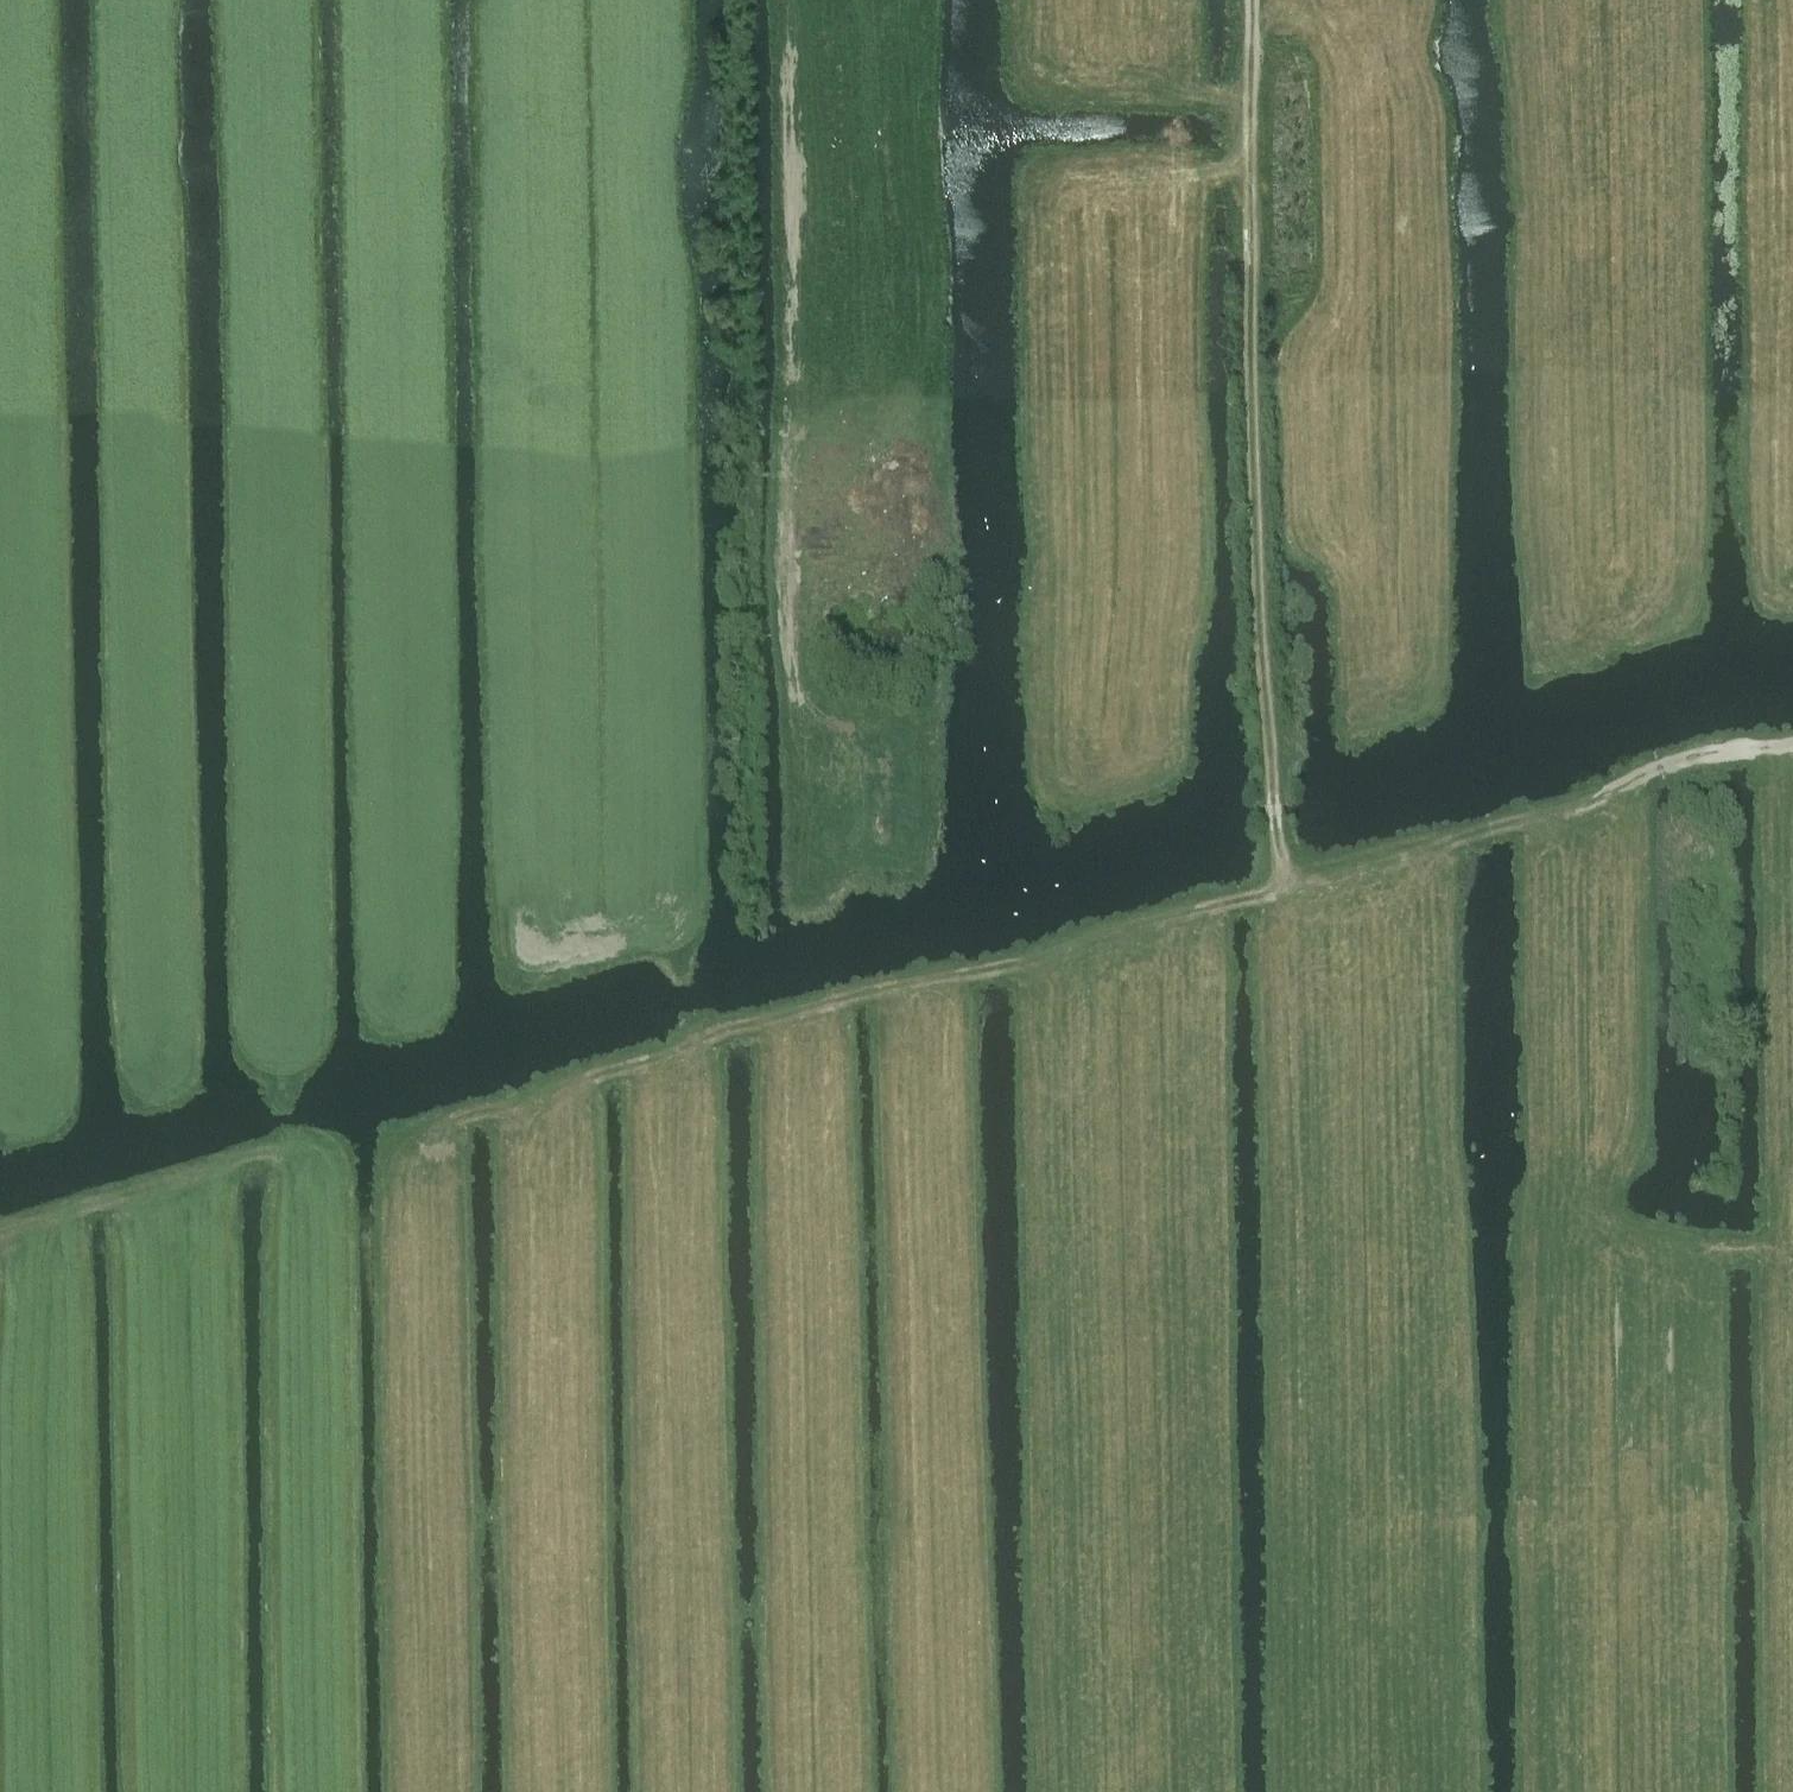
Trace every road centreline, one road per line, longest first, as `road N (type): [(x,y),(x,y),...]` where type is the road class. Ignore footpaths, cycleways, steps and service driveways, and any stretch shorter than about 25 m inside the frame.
road 1 (track): [(1283,891),(1256,549),(1247,0)]
road 2 (track): [(278,1157),(0,1243)]

